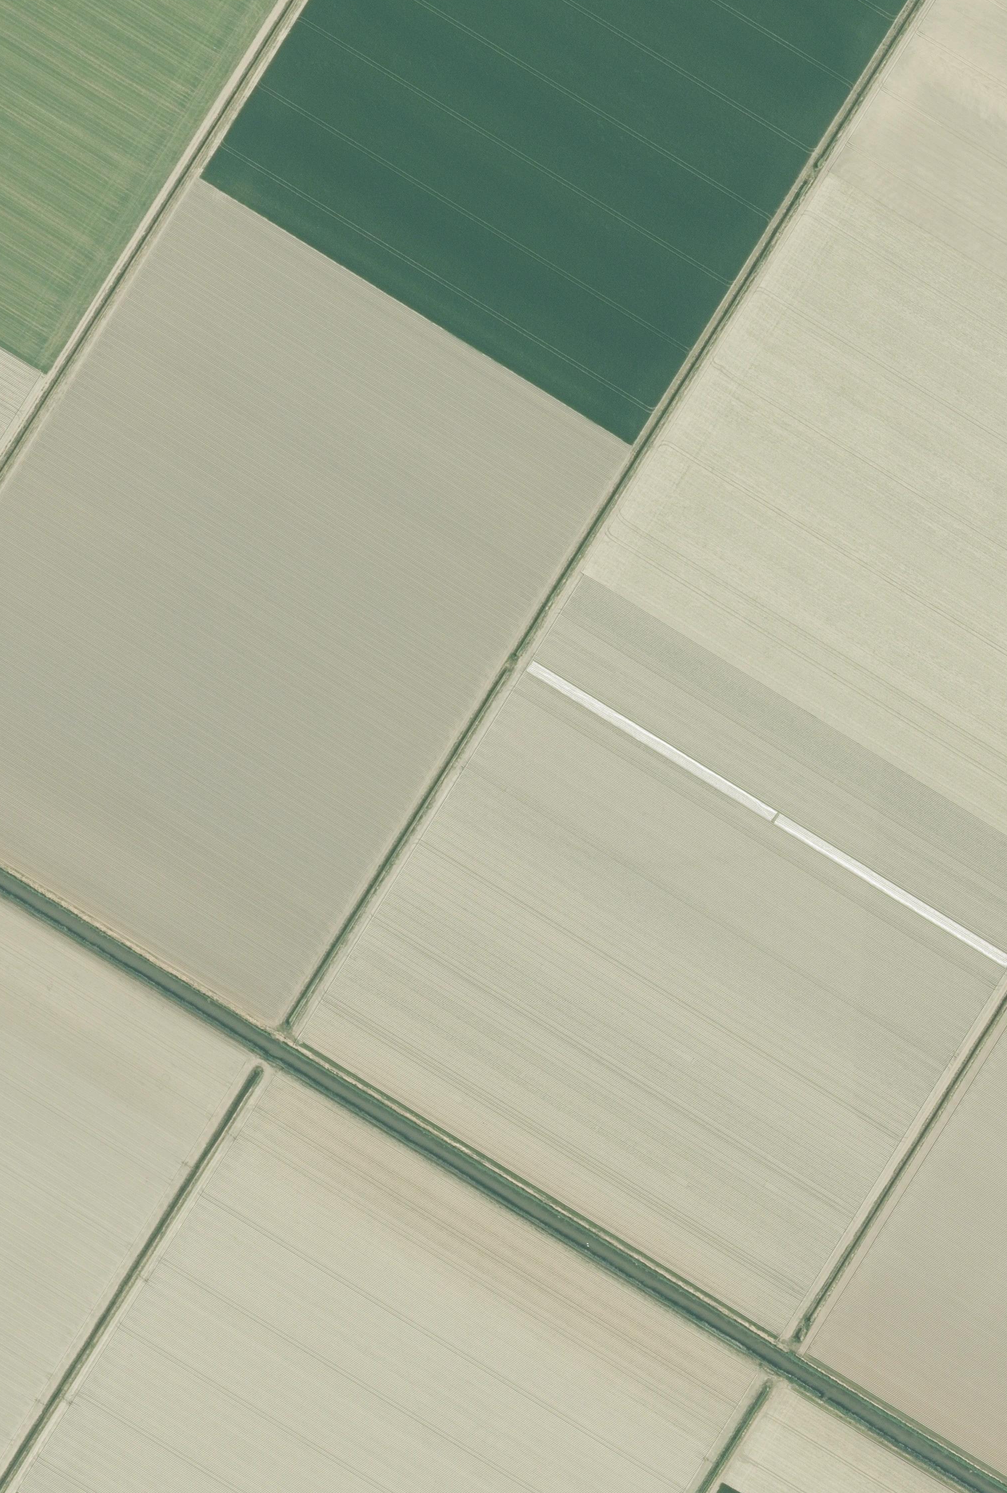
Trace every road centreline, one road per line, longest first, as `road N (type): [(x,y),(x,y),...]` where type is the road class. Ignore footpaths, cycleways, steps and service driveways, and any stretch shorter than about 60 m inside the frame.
road 1 (track): [(282,0),(0,456)]
road 2 (track): [(1006,980),(785,1340)]

